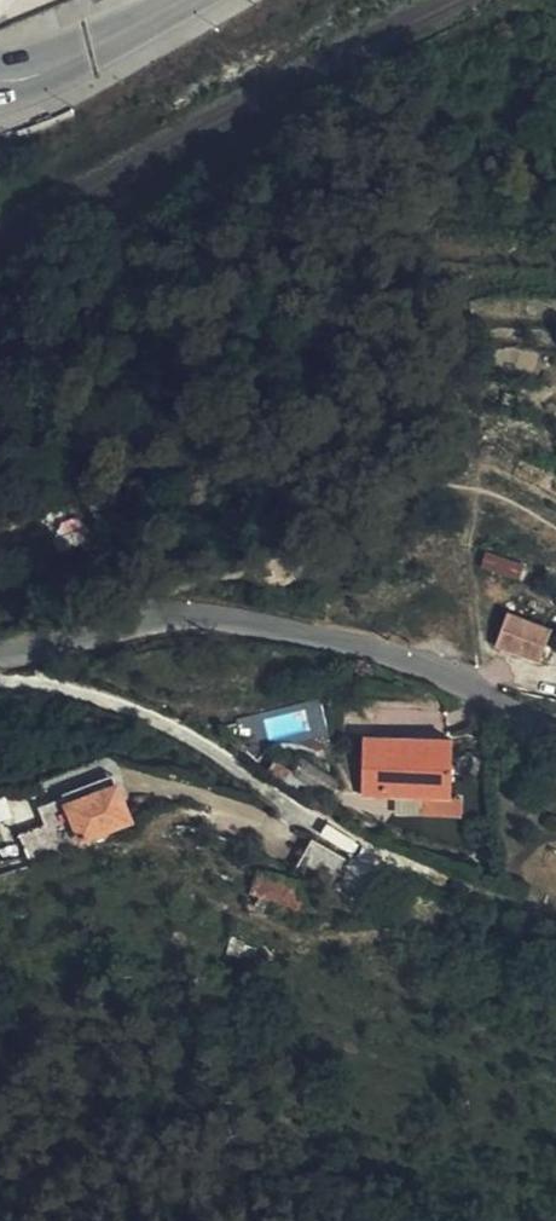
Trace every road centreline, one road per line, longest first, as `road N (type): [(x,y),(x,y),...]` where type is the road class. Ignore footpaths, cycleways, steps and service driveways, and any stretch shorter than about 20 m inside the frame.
road 1 (unclassified): [(0,621),(226,621),(309,634),(433,673),(555,732)]
road 2 (unclassified): [(47,72),(190,0)]

